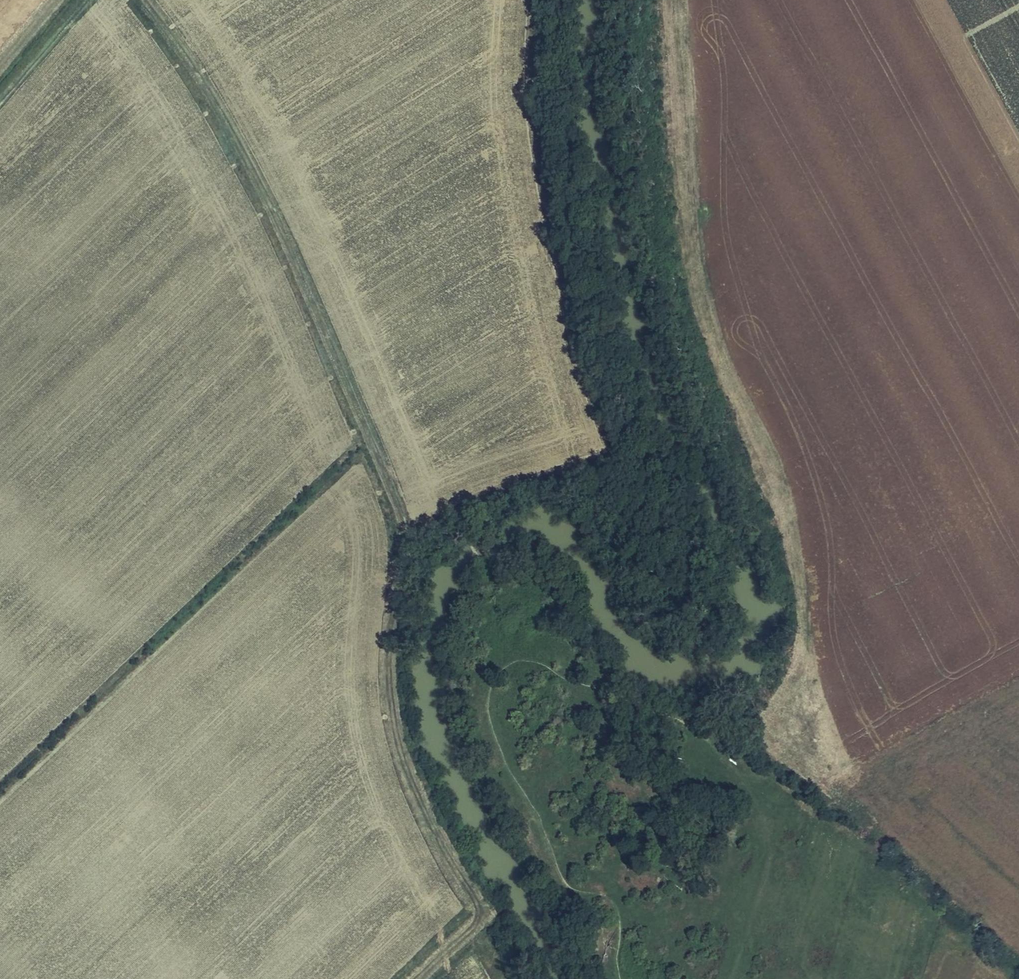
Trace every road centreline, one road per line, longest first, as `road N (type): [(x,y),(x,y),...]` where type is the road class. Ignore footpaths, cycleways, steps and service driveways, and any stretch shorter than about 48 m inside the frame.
road 1 (track): [(150,0),(213,89),(265,188),(404,518),(394,692),(401,744),(480,911),(472,930),(421,978)]
road 2 (track): [(0,107),(83,0)]

